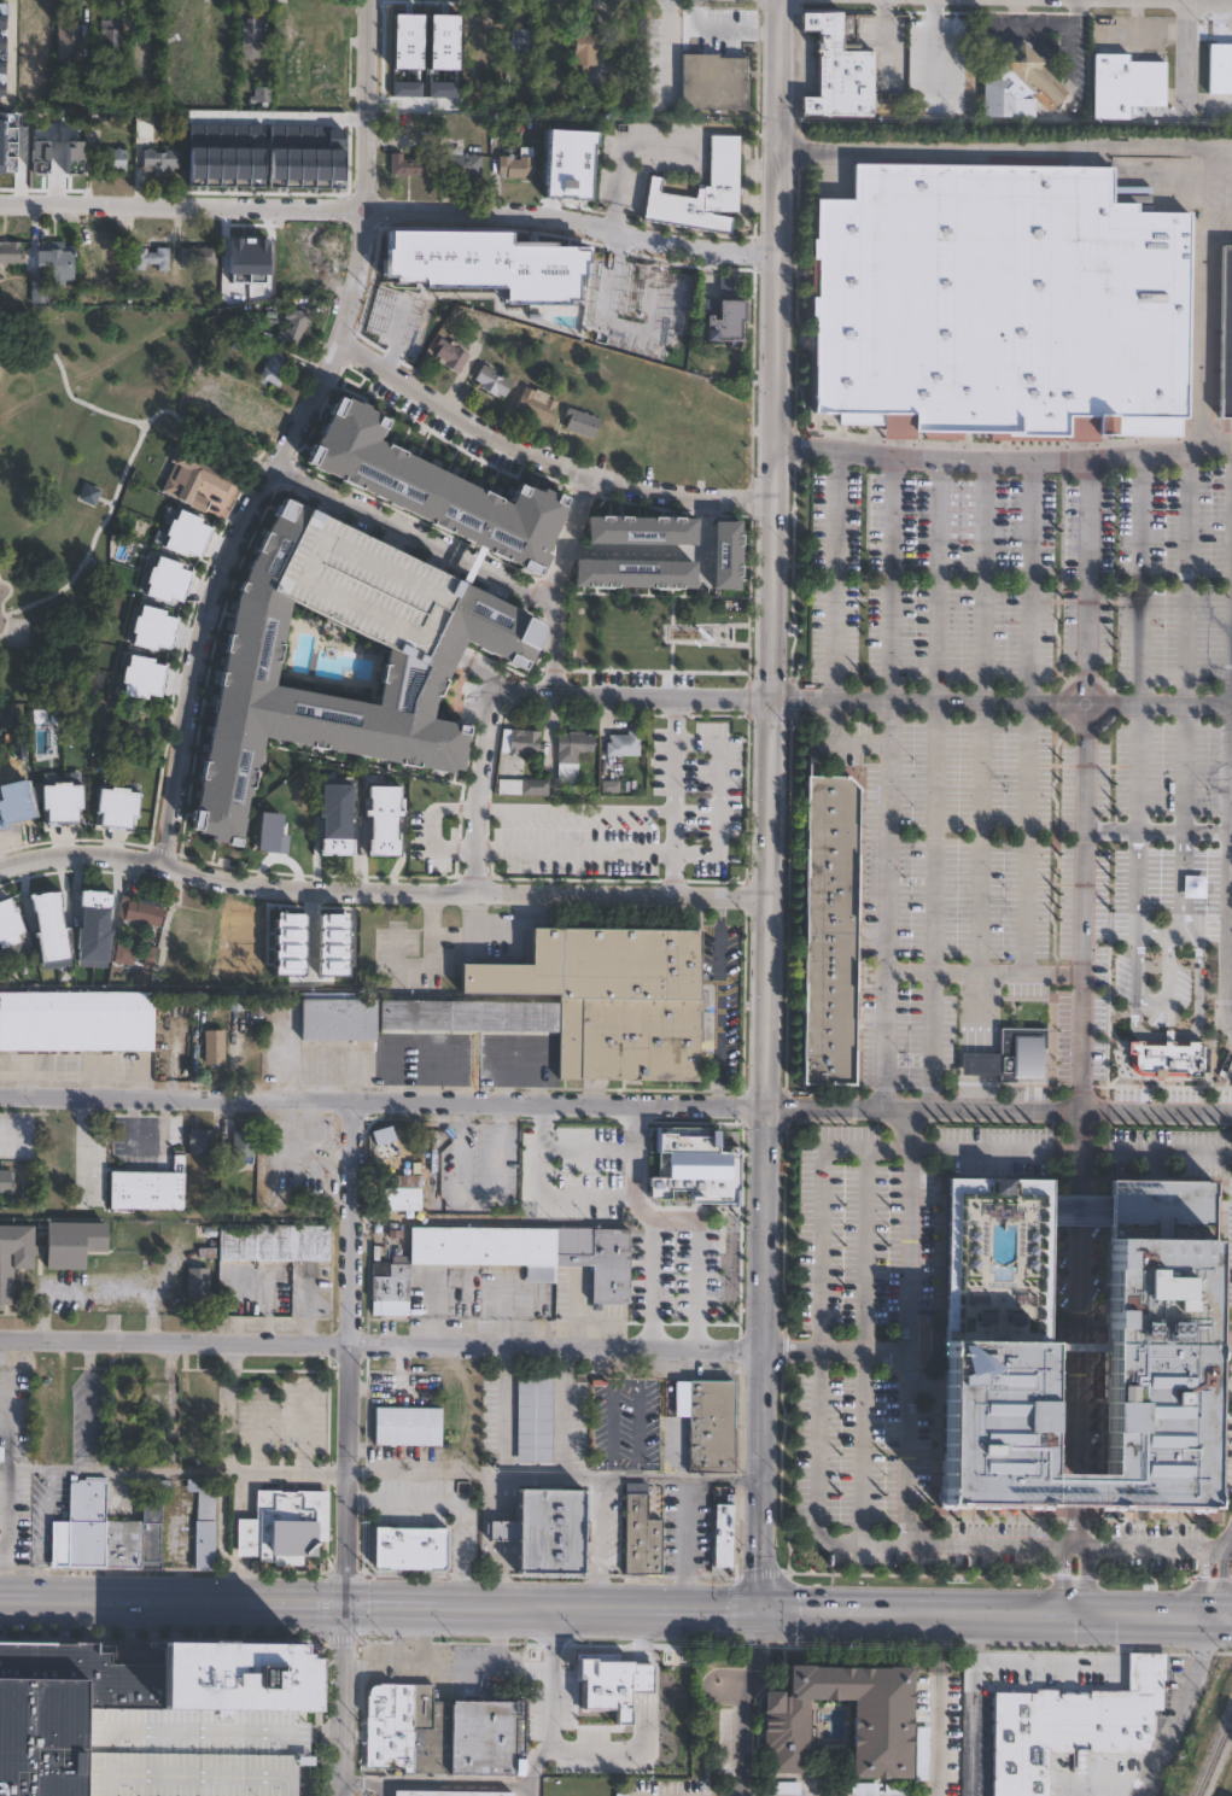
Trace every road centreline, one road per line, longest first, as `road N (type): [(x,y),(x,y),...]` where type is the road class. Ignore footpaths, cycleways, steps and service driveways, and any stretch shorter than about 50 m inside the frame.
road 1 (residential): [(1231,1111),(0,1097)]
road 2 (residential): [(907,1355),(0,1341)]
road 3 (residential): [(372,0),(368,207),(352,324),(232,560),(205,645),(163,868)]
road 4 (residential): [(778,256),(556,218),(401,206),(0,211)]
road 5 (residential): [(771,899),(250,888),(99,852),(0,871)]
road 6 (secondary): [(759,1610),(0,1602)]
road 7 (tertiary): [(782,0),(775,562)]
road 8 (residential): [(352,1099),(345,1605)]
road 9 (tertiary): [(771,899),(765,1377)]
road 10 (secondary): [(1231,1615),(759,1610)]
road 11 (residential): [(776,502),(670,492),(579,467),(344,340)]
road 12 (residential): [(1231,695),(773,698)]
road 13 (residential): [(551,601),(275,473)]
road 14 (residential): [(773,698),(555,695),(494,680)]
road 15 (residential): [(590,470),(551,601),(555,695)]
road 16 (residential): [(475,896),(494,680)]
road 17 (tertiary): [(773,698),(771,899)]
road 18 (residential): [(1145,1795),(1227,1615)]
road 19 (residential): [(345,1605),(342,1795)]
road 20 (tertiary): [(765,1377),(761,1548)]
road 21 (tertiary): [(775,562),(773,698)]

